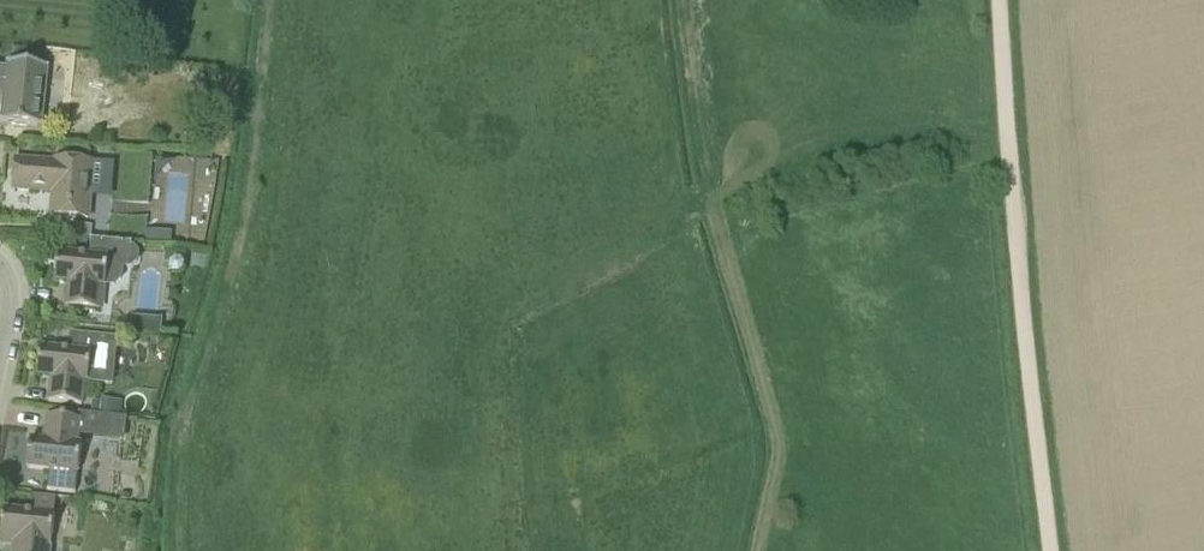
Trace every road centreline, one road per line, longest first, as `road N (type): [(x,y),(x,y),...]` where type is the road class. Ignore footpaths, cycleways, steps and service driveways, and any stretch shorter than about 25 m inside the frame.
road 1 (track): [(1000,0),(1019,281),(1051,550)]
road 2 (track): [(682,0),(711,200),(653,236)]

